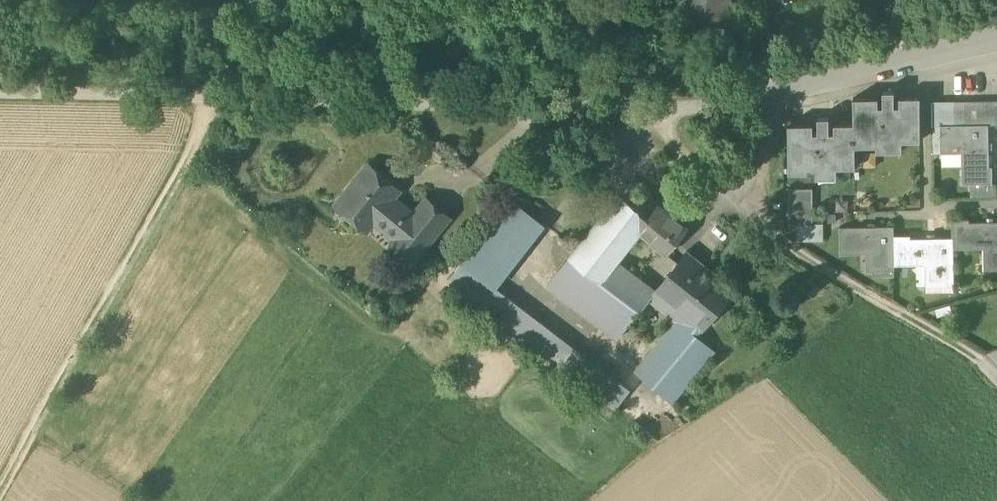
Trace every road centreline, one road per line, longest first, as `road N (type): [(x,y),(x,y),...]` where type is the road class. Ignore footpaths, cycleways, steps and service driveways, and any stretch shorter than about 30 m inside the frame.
road 1 (track): [(0,94),(670,110),(753,103),(781,91)]
road 2 (track): [(0,485),(222,101)]
road 3 (track): [(985,363),(726,215)]
road 4 (residential): [(781,91),(996,42)]

